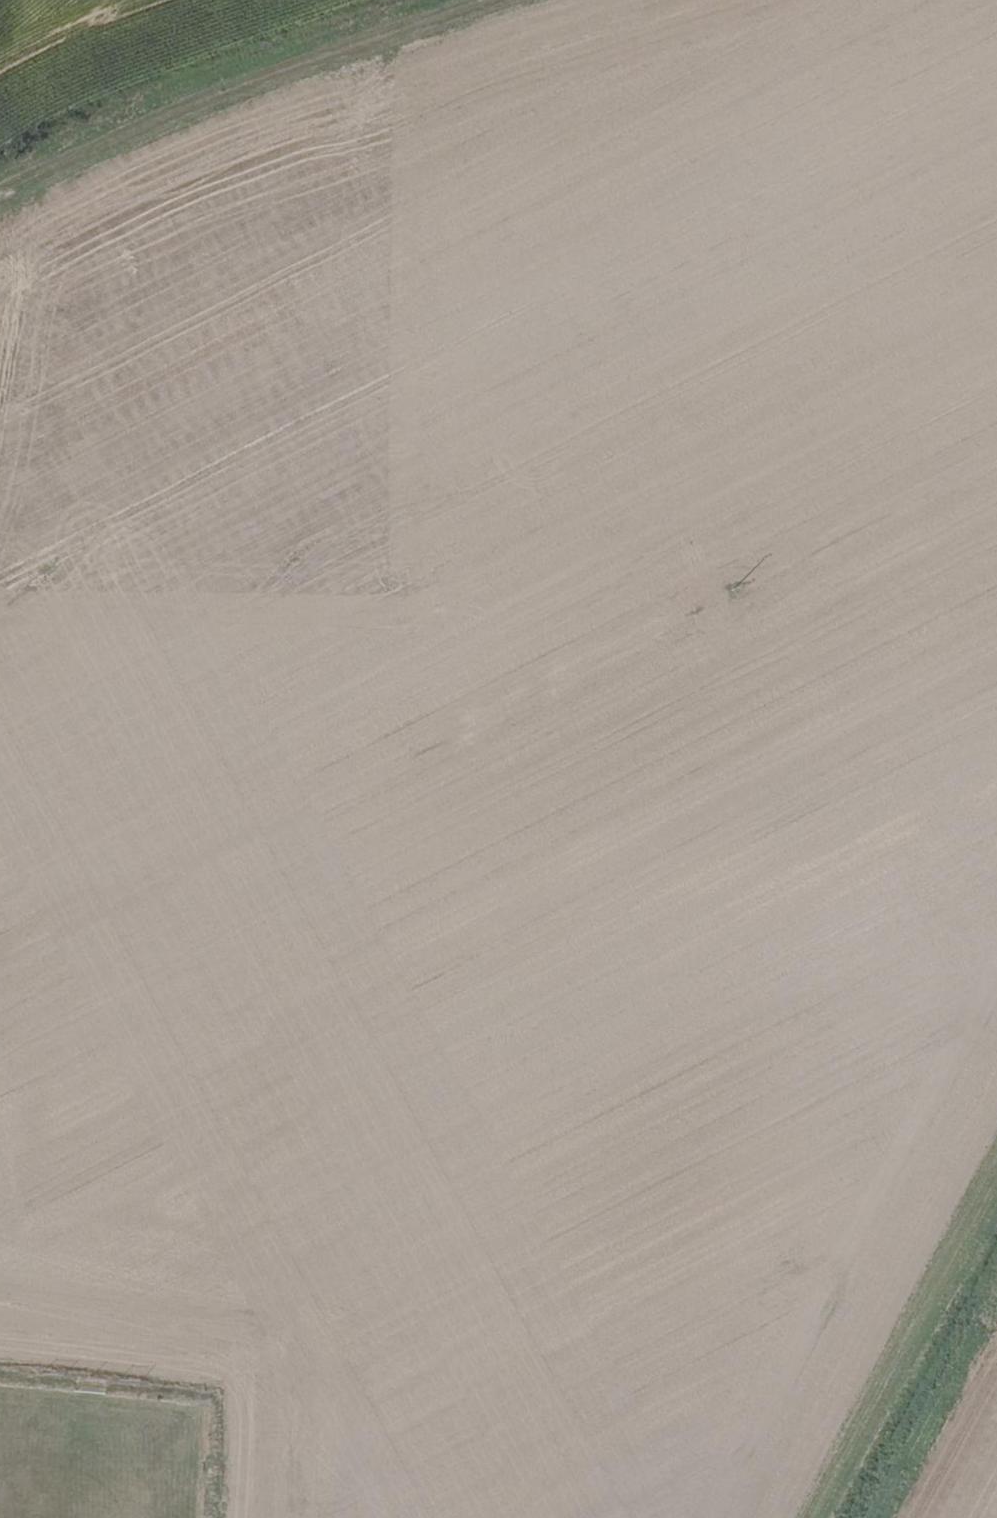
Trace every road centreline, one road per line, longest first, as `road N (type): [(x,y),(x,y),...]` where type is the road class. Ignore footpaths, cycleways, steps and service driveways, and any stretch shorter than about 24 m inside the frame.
road 1 (track): [(0,187),(76,150),(472,0)]
road 2 (track): [(996,1195),(814,1517)]

